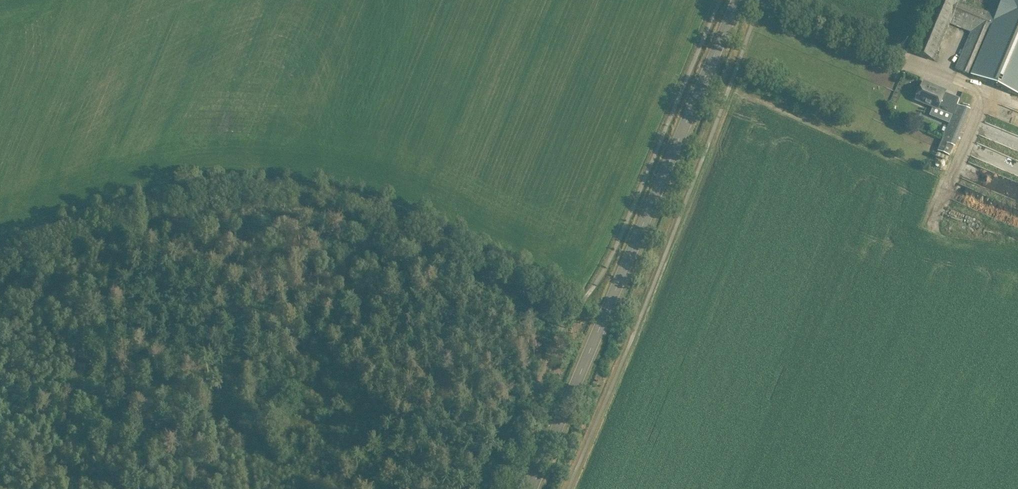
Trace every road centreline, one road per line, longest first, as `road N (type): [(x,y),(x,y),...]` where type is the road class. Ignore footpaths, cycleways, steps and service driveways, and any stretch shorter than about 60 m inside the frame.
road 1 (track): [(0,254),(52,230),(174,198),(255,190),(387,210),(605,313)]
road 2 (secondary): [(531,488),(737,0)]

